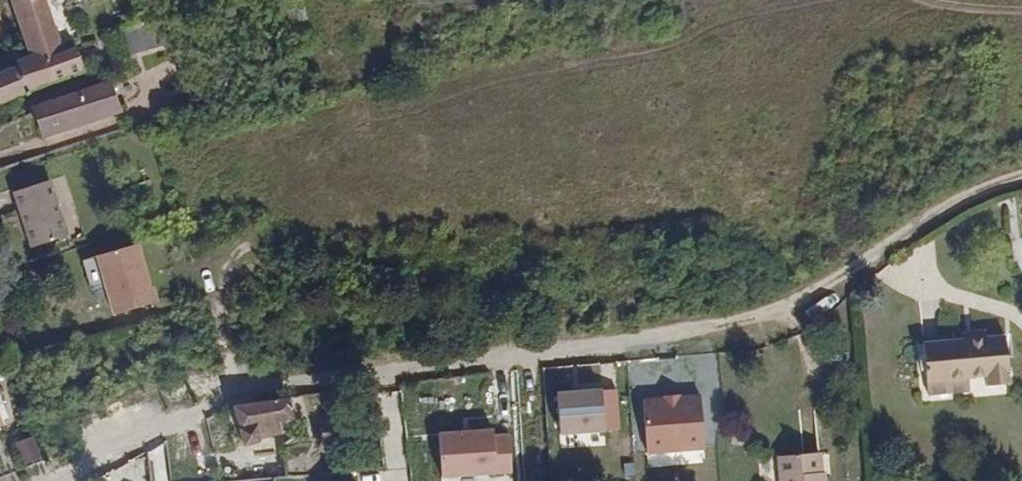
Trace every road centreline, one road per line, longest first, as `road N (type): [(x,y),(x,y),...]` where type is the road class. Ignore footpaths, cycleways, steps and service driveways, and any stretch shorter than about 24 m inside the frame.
road 1 (residential): [(31,480),(244,394),(781,322),(921,221),(1021,168)]
road 2 (track): [(675,0),(679,33),(180,123),(177,115),(0,172)]

